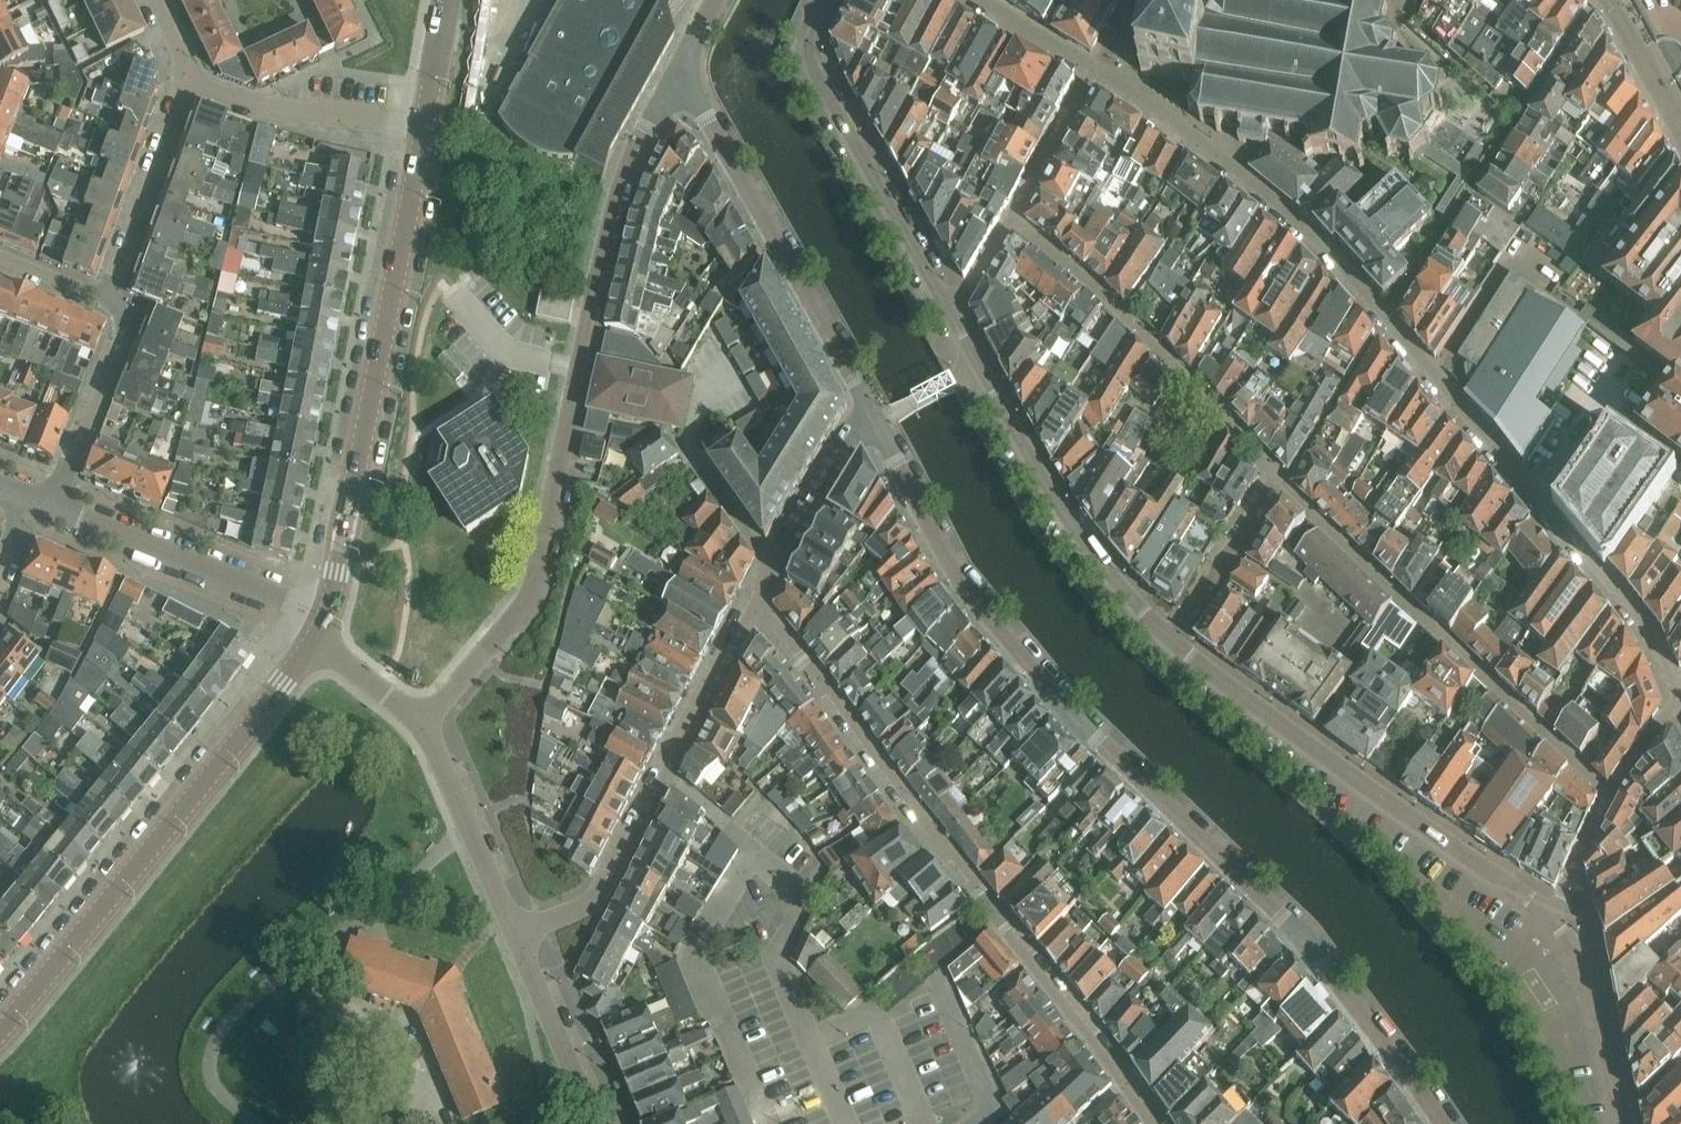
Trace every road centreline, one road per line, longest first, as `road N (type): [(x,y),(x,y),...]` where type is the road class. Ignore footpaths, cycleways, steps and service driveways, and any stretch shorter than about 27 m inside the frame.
road 1 (unclassified): [(1443,1123),(1297,933),(1144,784),(957,576),(878,425)]
road 2 (residential): [(1095,77),(1246,179),(1319,246),(1642,624),(1677,698)]
road 3 (residential): [(424,723),(532,592),(619,182),(675,82)]
road 4 (residential): [(1129,1083),(757,605)]
road 5 (tertiary): [(0,1027),(314,639)]
road 6 (tertiary): [(327,615),(425,127)]
road 7 (unclassified): [(1172,641),(1304,746),(1549,918)]
road 8 (residential): [(1609,797),(1278,477)]
road 9 (residential): [(515,937),(592,901),(612,880),(757,605)]
road 10 (unclassified): [(878,425),(710,122),(675,82)]
road 11 (residential): [(1278,477),(1105,300),(1012,219)]
road 12 (unclassified): [(821,0),(807,27),(809,62),(952,318)]
road 13 (unclassified): [(979,367),(1088,552),(1172,641)]
road 14 (unclassified): [(327,615),(53,510)]
road 15 (residential): [(183,81),(262,106),(425,127)]
road 16 (unclassified): [(515,937),(424,723)]
road 17 (residential): [(111,299),(183,81)]
road 18 (residential): [(53,510),(120,336),(111,299)]
road 19 (residential): [(757,605),(849,448),(878,425)]
road 20 (unclassified): [(1549,918),(1591,982),(1620,1115)]
road 21 (unclassified): [(594,1123),(515,937)]
road 22 (residential): [(1172,641),(1278,477)]
road 23 (residential): [(1012,219),(1095,77)]
road 24 (residential): [(1608,0),(1680,127)]
road 25 (residential): [(971,0),(1095,77)]
road 26 (unclassified): [(424,723),(314,639)]
road 27 (residential): [(1609,797),(1549,918)]
road 28 (tertiary): [(425,127),(446,0)]
road 29 (residential): [(1677,698),(1609,797)]

